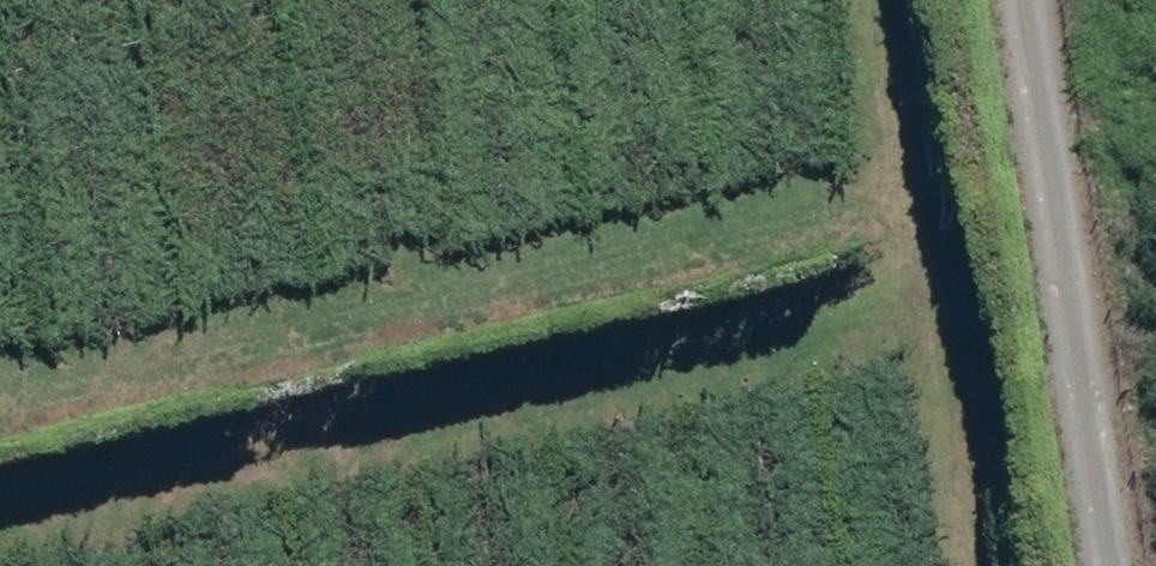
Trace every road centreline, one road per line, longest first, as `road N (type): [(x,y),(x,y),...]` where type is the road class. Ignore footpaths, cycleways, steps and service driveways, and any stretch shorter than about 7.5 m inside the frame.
road 1 (track): [(0,554),(929,343)]
road 2 (track): [(0,398),(910,204)]
road 3 (track): [(878,0),(910,204)]

